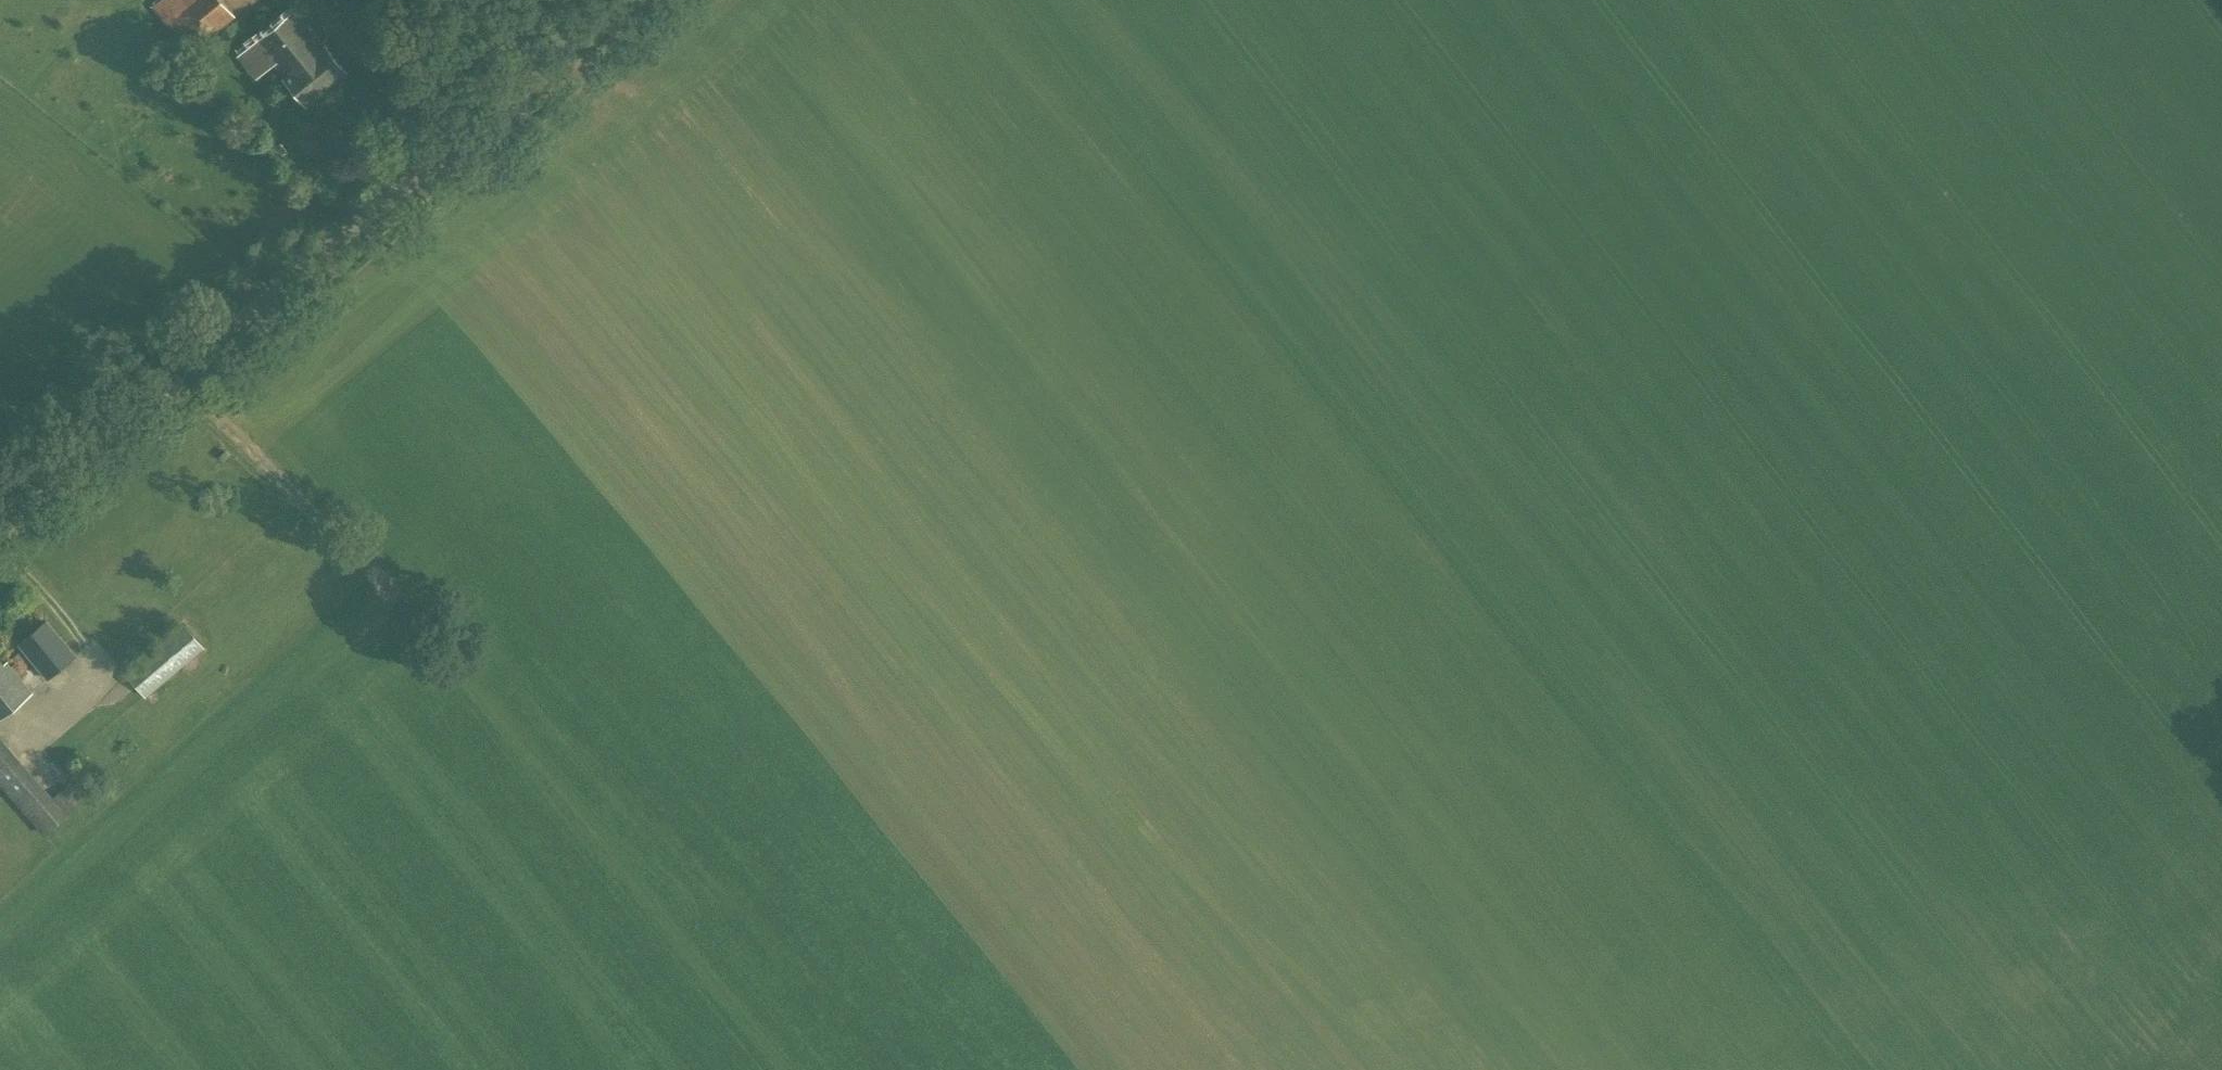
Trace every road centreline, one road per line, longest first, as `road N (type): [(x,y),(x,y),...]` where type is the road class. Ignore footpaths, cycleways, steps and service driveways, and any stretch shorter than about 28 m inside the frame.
road 1 (unclassified): [(0,530),(220,357),(635,0)]

